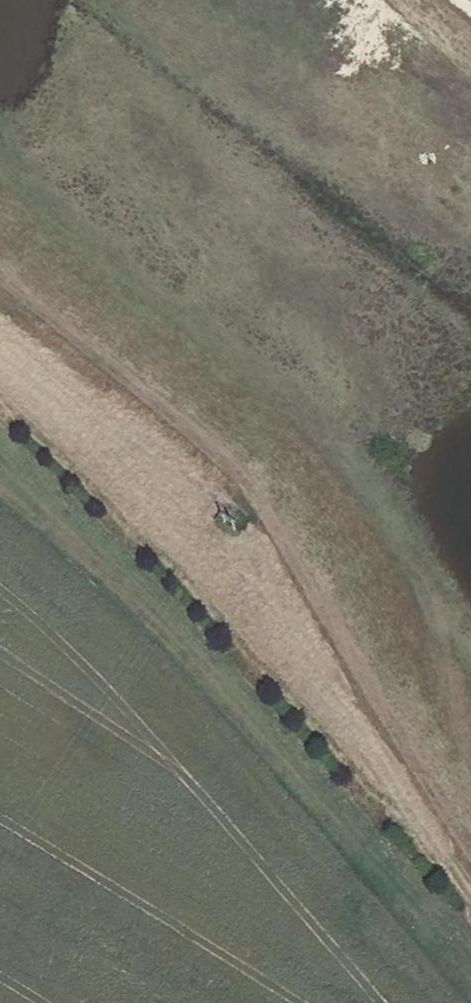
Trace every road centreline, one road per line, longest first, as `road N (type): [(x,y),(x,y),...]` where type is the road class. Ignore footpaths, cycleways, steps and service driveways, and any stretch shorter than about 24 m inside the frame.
road 1 (track): [(0,280),(236,472),(470,846)]

